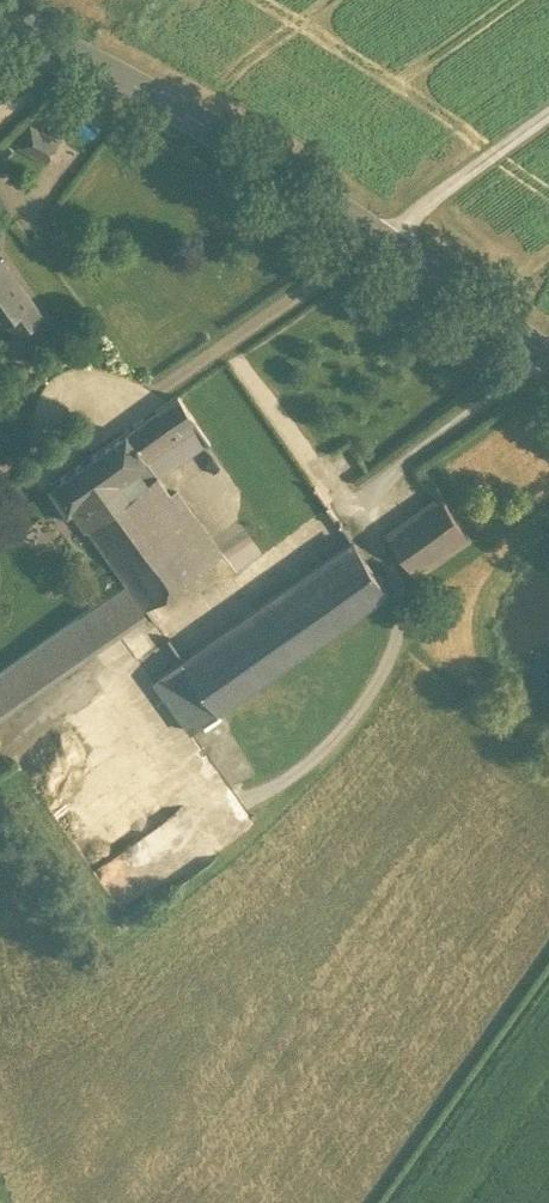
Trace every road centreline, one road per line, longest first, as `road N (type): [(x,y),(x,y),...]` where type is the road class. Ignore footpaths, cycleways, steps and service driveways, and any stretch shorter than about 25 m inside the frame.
road 1 (track): [(0,752),(110,679),(207,803),(264,787),(319,751),(357,711),(398,628),(400,589),(355,508)]
road 2 (secondary): [(0,17),(83,53),(386,235)]
road 3 (unclassified): [(548,112),(386,235)]
road 4 (secondary): [(386,235),(548,346)]

